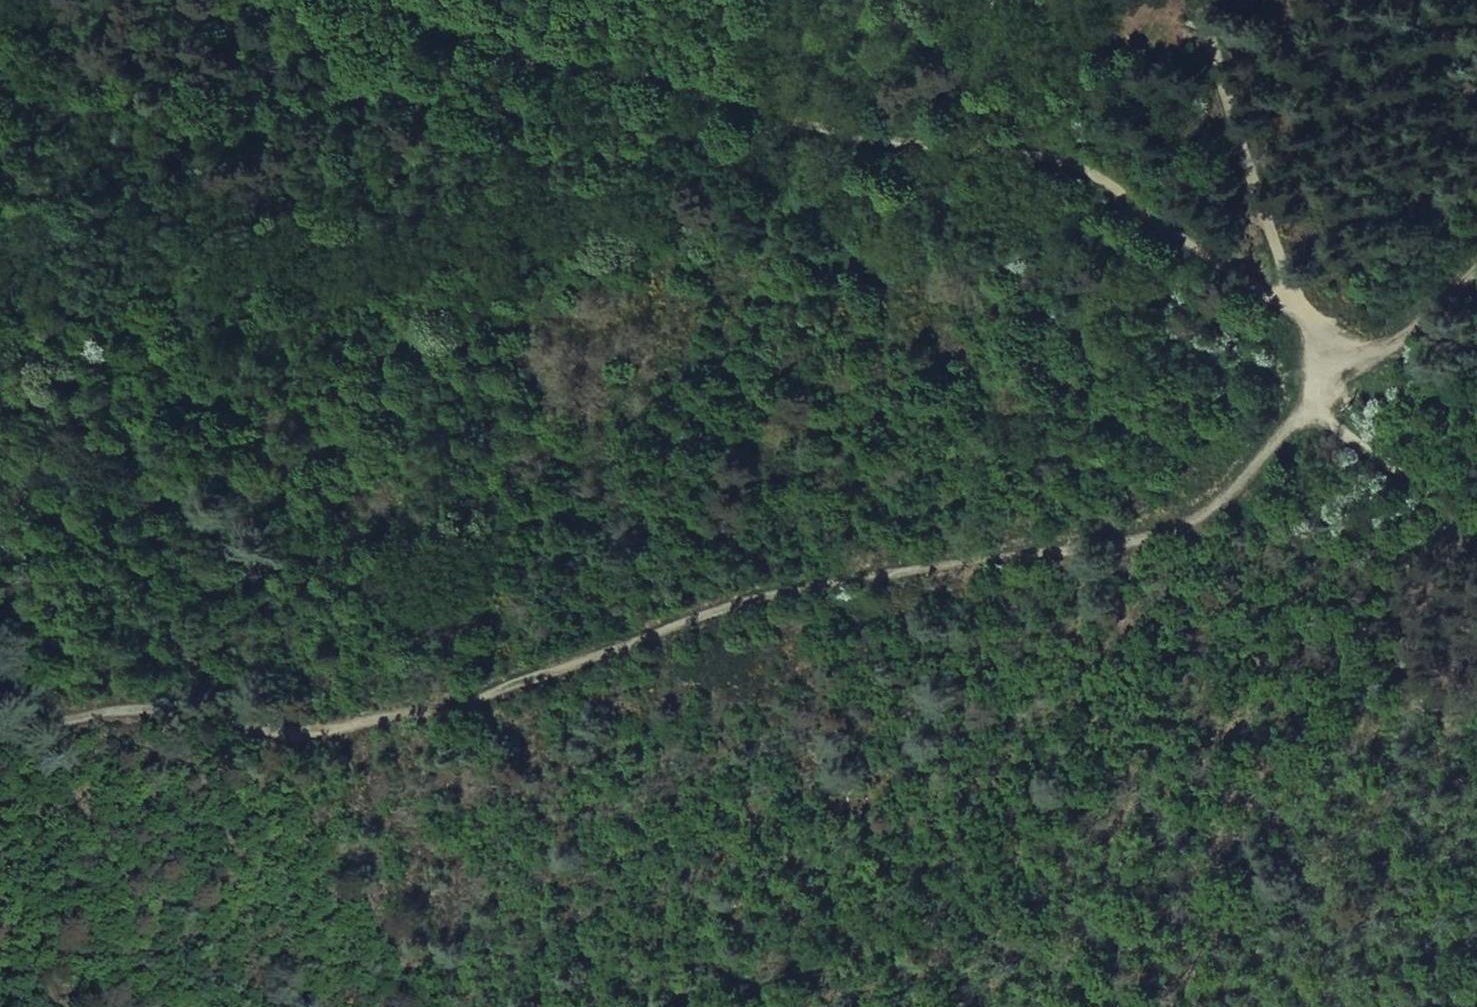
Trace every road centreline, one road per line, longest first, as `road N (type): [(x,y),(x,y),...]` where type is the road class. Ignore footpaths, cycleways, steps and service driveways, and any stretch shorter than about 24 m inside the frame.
road 1 (track): [(1318,394),(1195,518),(1108,545),(871,574),(744,602),(480,697),(320,730),(235,708),(127,710),(0,735)]
road 2 (track): [(378,0),(441,34),(820,127),(893,143),(1035,153),(1085,169),(1292,307)]
road 3 (track): [(1200,0),(1292,307)]
road 4 (track): [(1476,266),(1318,394)]
road 5 (track): [(1318,394),(1338,429),(1454,519)]

